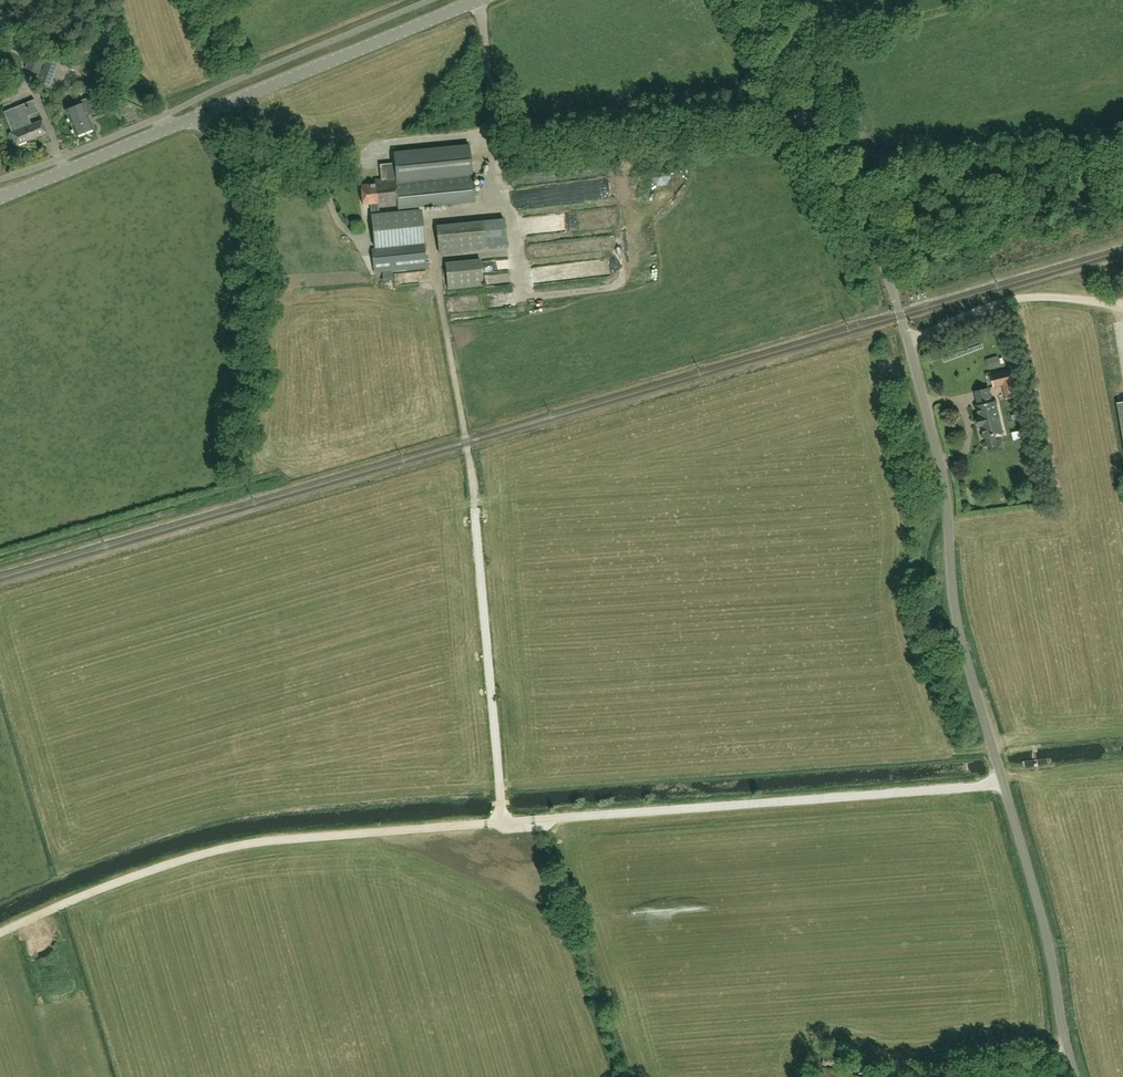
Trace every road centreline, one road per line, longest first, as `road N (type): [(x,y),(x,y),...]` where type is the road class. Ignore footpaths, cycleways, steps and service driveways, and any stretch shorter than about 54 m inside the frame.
road 1 (track): [(436,278),(475,507),(501,821),(1002,782)]
road 2 (unclassified): [(1073,1076),(1037,894),(967,666),(947,497),(908,337)]
road 3 (tertiary): [(0,198),(480,0)]
road 4 (track): [(501,821),(258,841),(123,879),(0,931)]
road 5 (unclassified): [(908,337),(884,261),(753,0)]
road 6 (unclassified): [(908,337),(1026,298),(1122,302)]

